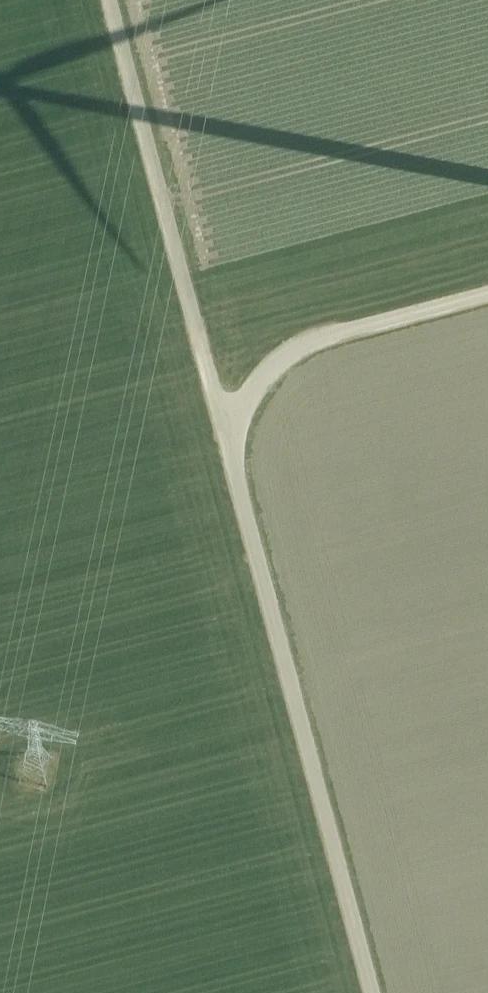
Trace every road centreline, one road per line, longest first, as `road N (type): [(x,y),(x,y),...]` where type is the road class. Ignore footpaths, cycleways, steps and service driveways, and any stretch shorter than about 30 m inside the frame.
road 1 (track): [(110,0),(373,992)]

